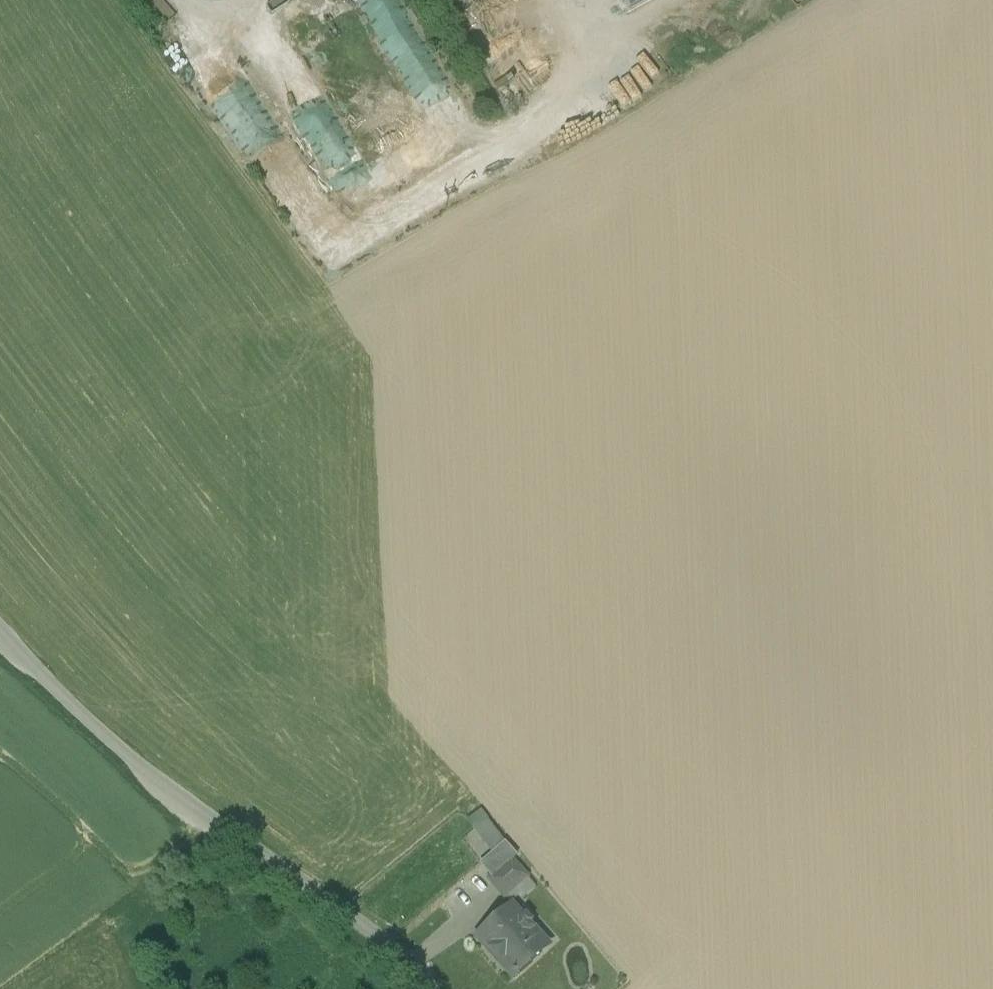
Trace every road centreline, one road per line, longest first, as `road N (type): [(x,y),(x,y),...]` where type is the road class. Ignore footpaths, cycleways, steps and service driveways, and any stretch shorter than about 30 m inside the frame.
road 1 (unclassified): [(0,629),(101,736),(373,934),(427,988)]

